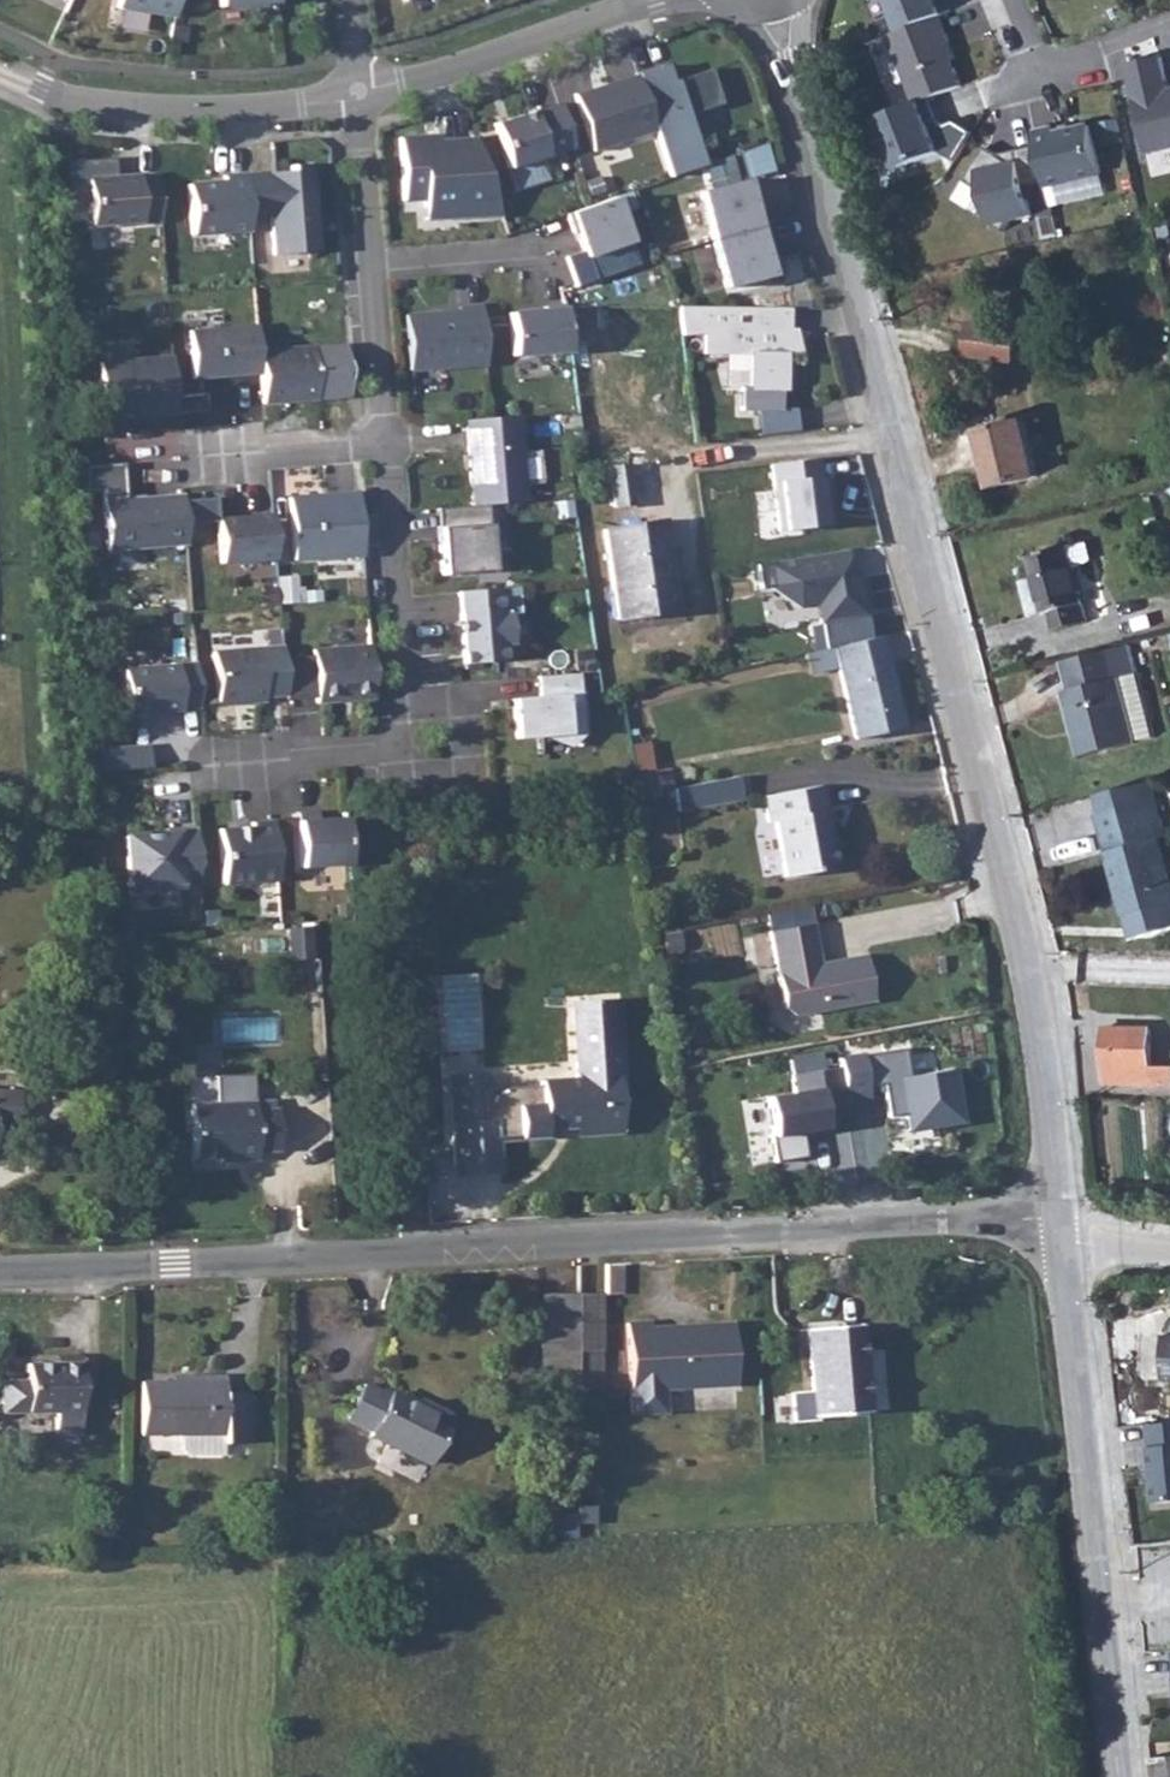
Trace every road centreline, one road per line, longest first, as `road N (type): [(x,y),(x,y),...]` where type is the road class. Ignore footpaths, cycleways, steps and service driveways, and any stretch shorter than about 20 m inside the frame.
road 1 (tertiary): [(1056,1217),(1016,907),(774,0)]
road 2 (residential): [(0,1271),(1056,1217)]
road 3 (tertiary): [(1059,1246),(1120,1776)]
road 4 (residential): [(384,443),(407,744),(210,767)]
road 5 (residential): [(0,67),(87,103),(185,112),(360,93)]
road 6 (residential): [(360,93),(452,69),(643,0)]
road 7 (residential): [(1013,0),(1041,68),(1169,21)]
road 8 (residential): [(384,443),(195,458)]
road 9 (residential): [(375,263),(384,443)]
road 10 (residential): [(360,93),(375,263)]
road 11 (residential): [(375,263),(527,253)]

